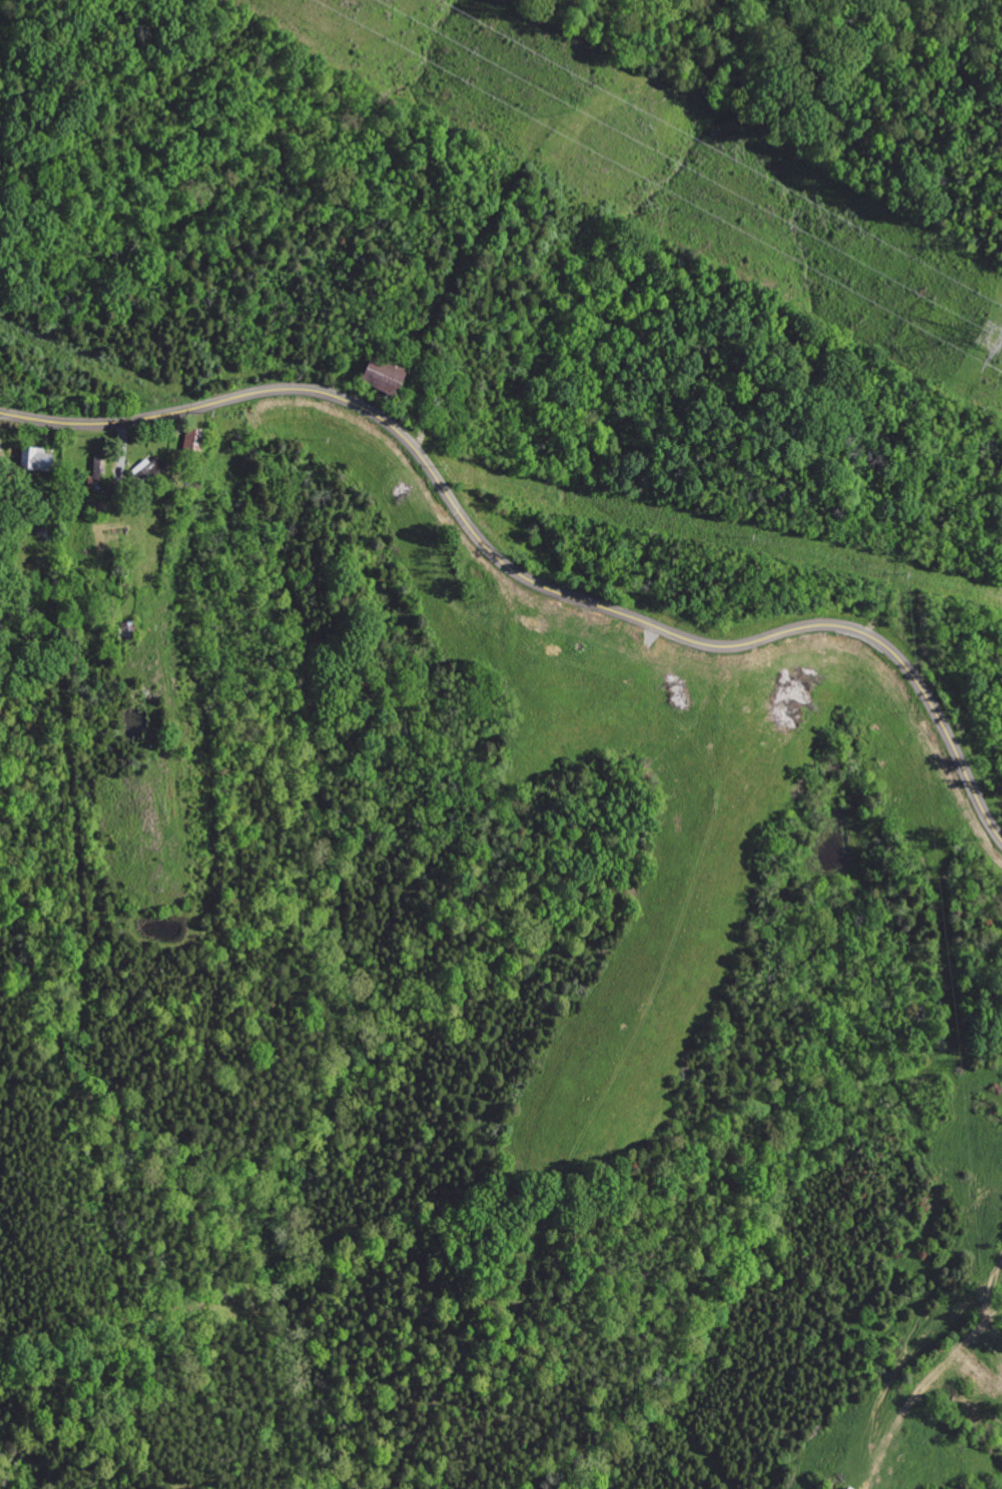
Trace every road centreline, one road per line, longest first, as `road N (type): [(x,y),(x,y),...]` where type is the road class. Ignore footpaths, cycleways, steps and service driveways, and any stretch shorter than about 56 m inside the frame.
road 1 (secondary): [(1001,837),(929,698),(879,642),(830,626),(740,645),(698,642),(539,584),(474,532),(406,437),(356,404),(303,389),(118,422),(0,412)]

